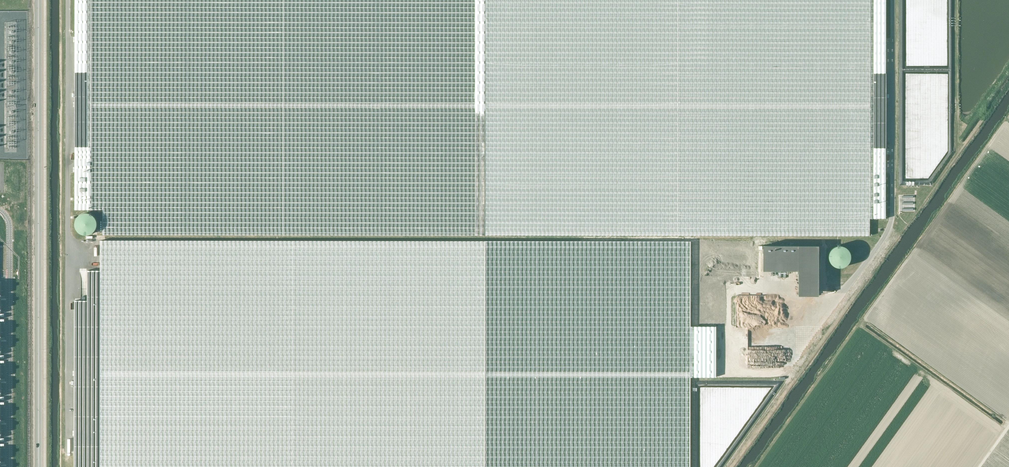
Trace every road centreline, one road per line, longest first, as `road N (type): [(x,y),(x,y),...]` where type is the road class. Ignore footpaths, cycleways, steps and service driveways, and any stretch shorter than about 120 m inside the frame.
road 1 (tertiary): [(38,0),(39,466)]

